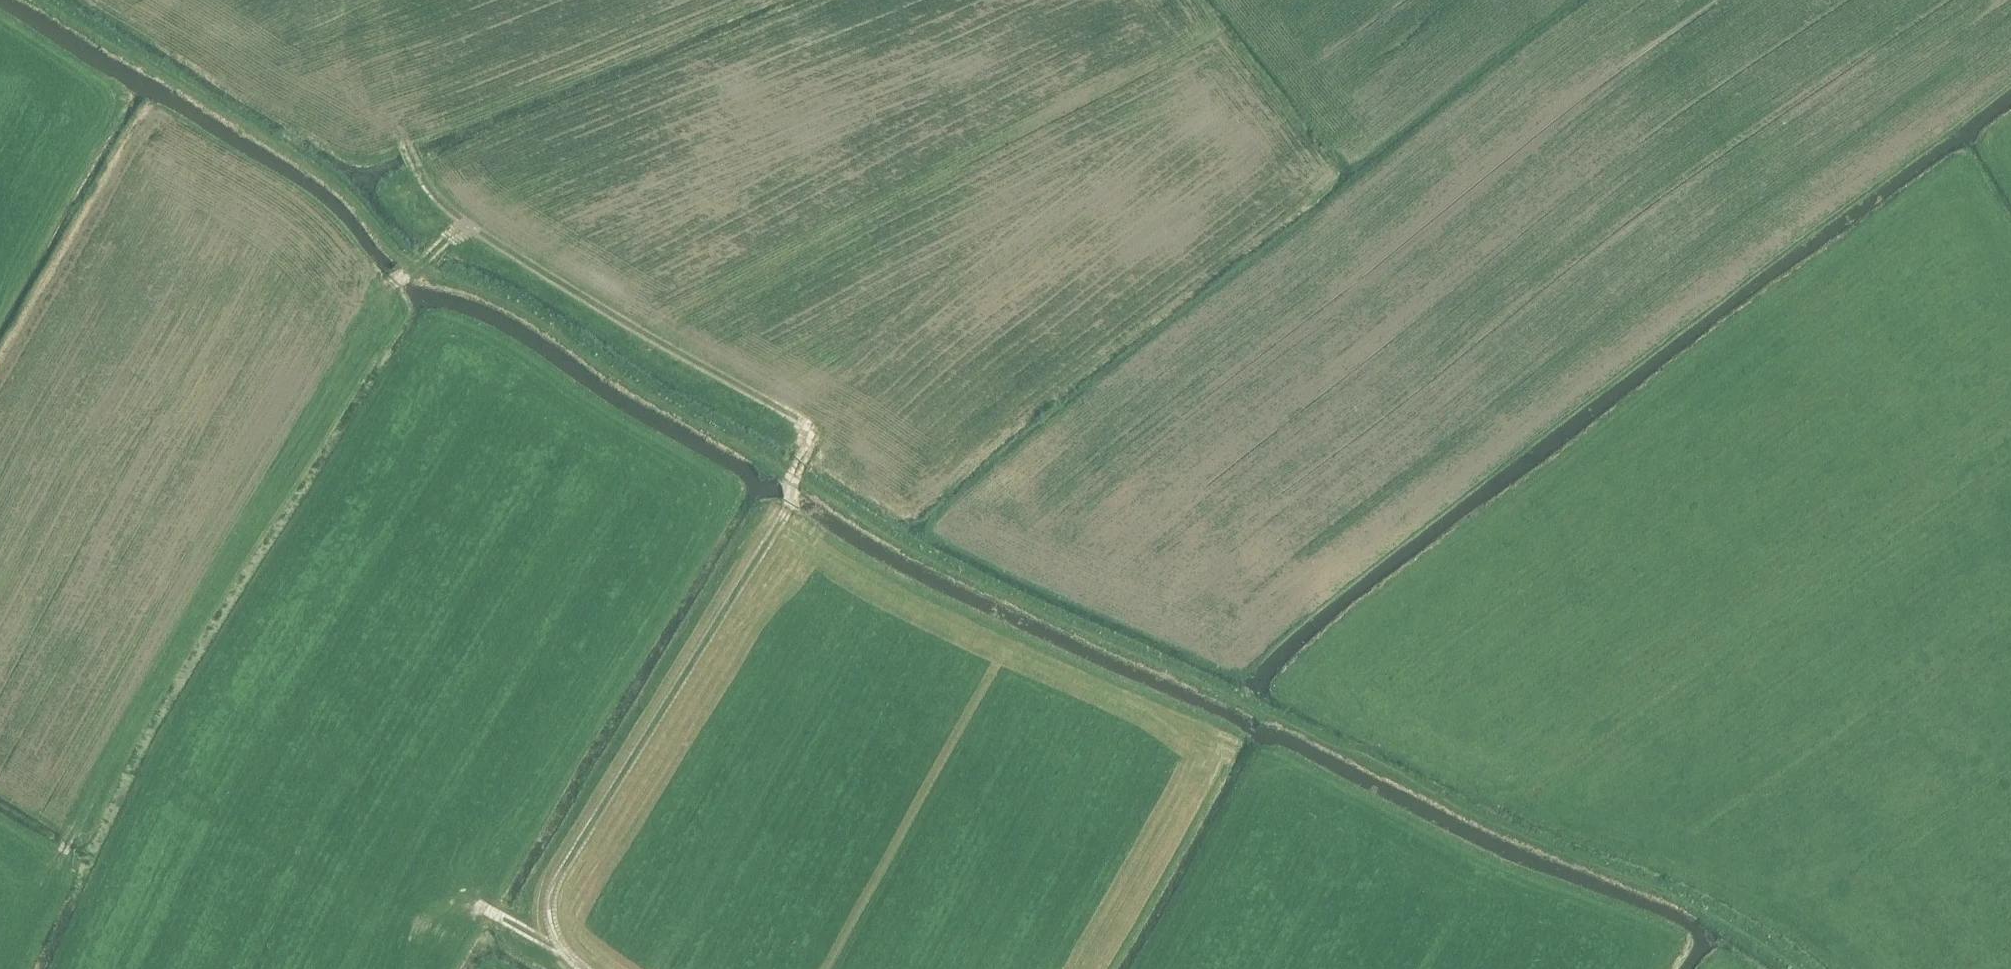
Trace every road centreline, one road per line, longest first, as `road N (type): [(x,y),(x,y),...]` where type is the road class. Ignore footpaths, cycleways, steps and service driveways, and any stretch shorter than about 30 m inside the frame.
road 1 (track): [(1799,968),(1692,908),(1476,817),(908,550),(774,464),(626,384),(505,301),(416,267),(300,157),(47,0)]
road 2 (track): [(467,228),(819,438),(780,523),(557,887),(556,924),(585,968)]
road 3 (track): [(405,141),(421,174),(467,228),(377,297)]
road 4 (track): [(259,0),(405,141)]
road 5 (track): [(556,924),(469,898),(424,968)]
road 6 (track): [(379,0),(405,141)]

